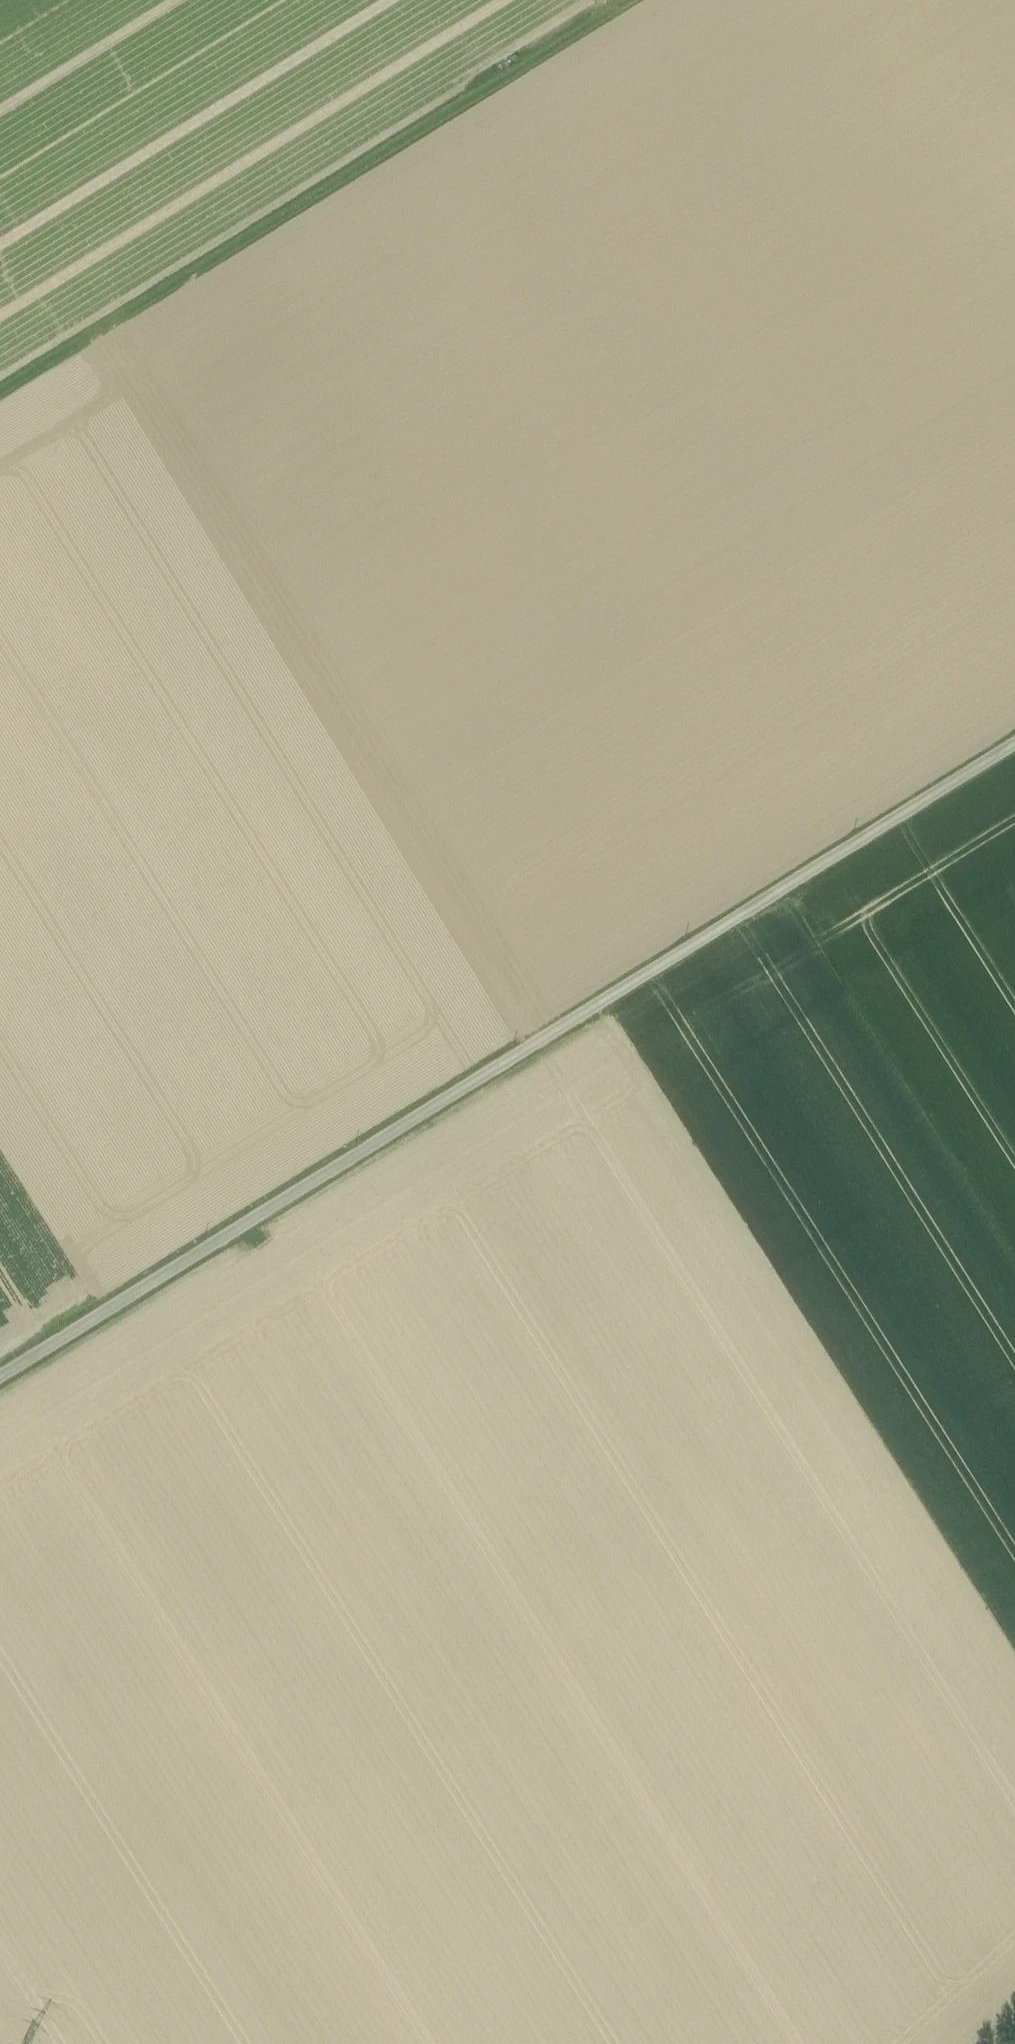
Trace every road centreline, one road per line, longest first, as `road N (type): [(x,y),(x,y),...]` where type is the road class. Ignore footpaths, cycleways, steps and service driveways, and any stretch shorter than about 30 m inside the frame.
road 1 (unclassified): [(1014,742),(0,1380)]
road 2 (track): [(624,0),(0,392)]

